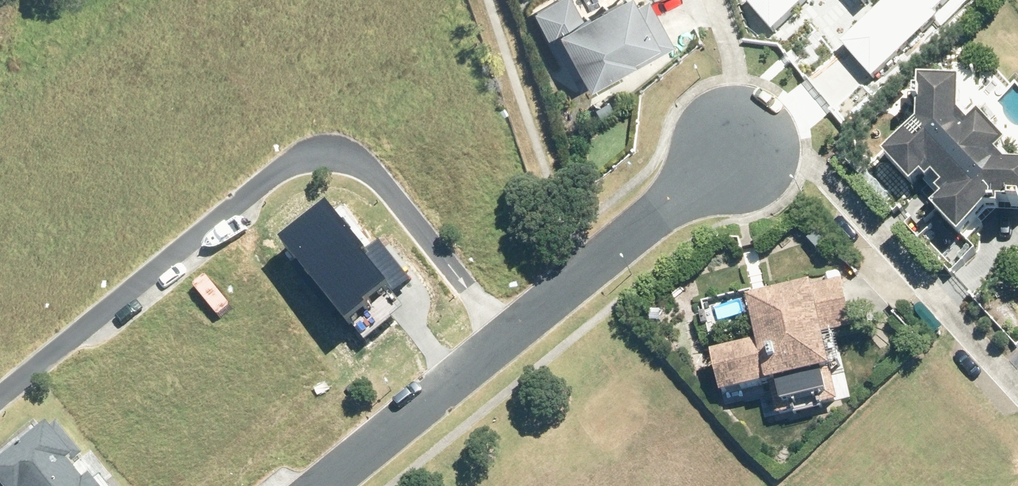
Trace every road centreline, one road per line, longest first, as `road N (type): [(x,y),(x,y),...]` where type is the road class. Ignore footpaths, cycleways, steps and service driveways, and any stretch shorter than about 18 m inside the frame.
road 1 (residential): [(0,401),(258,191),(319,152),(360,157),(510,331)]
road 2 (residential): [(737,148),(510,331)]
road 3 (residential): [(510,331),(316,485)]

